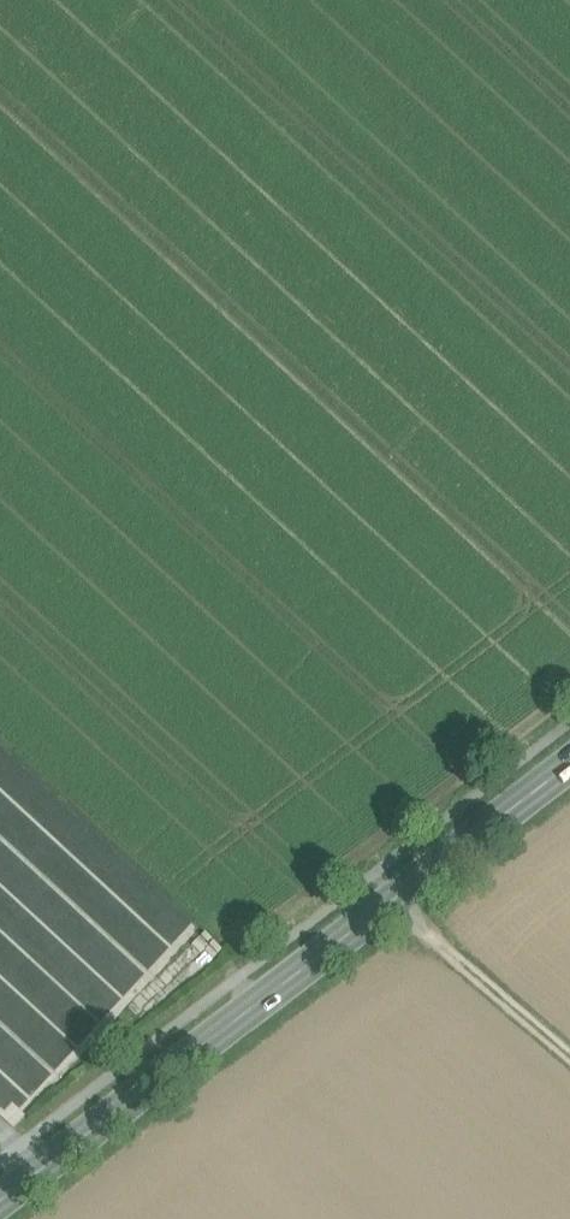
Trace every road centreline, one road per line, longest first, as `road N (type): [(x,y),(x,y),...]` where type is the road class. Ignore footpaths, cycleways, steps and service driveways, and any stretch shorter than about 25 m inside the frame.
road 1 (primary): [(0,1203),(569,765)]
road 2 (track): [(569,1055),(392,902)]

